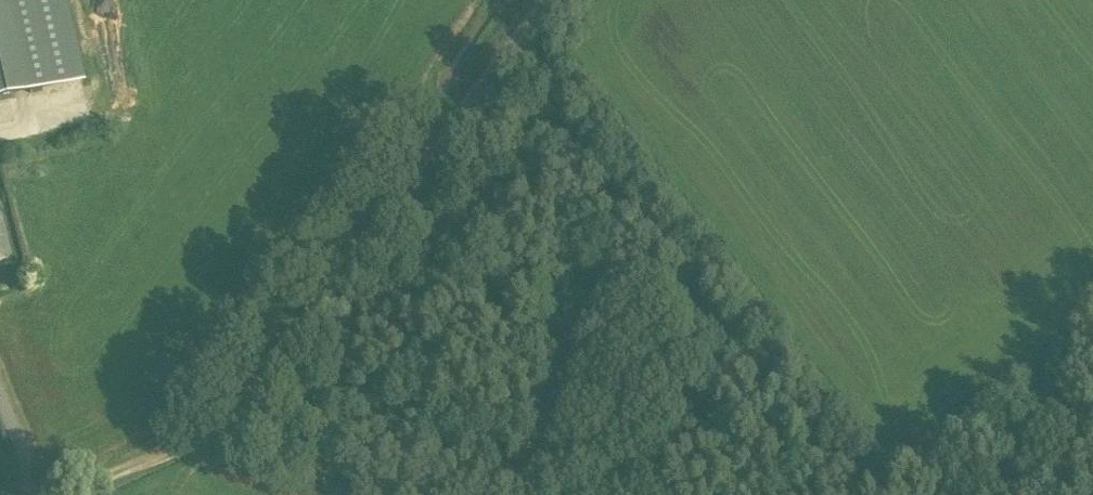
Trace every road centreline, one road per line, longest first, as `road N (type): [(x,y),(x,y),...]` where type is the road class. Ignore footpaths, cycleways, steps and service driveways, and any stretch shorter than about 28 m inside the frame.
road 1 (track): [(72,494),(259,404),(547,0)]
road 2 (track): [(203,438),(377,494)]

